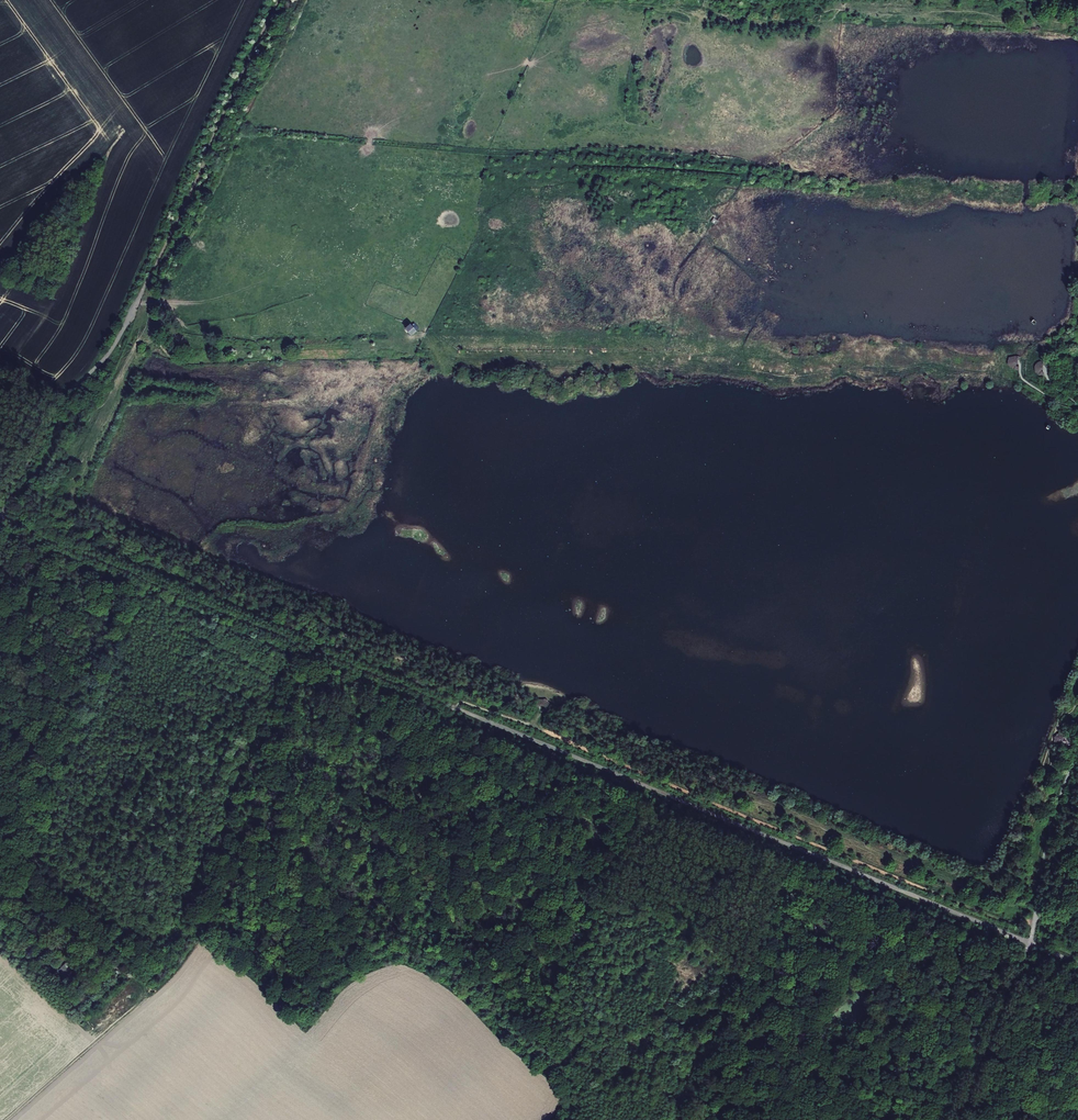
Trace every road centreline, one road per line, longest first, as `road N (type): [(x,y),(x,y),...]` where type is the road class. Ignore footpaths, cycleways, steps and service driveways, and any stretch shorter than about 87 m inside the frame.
road 1 (track): [(7,1119),(144,998),(143,986),(109,964)]

